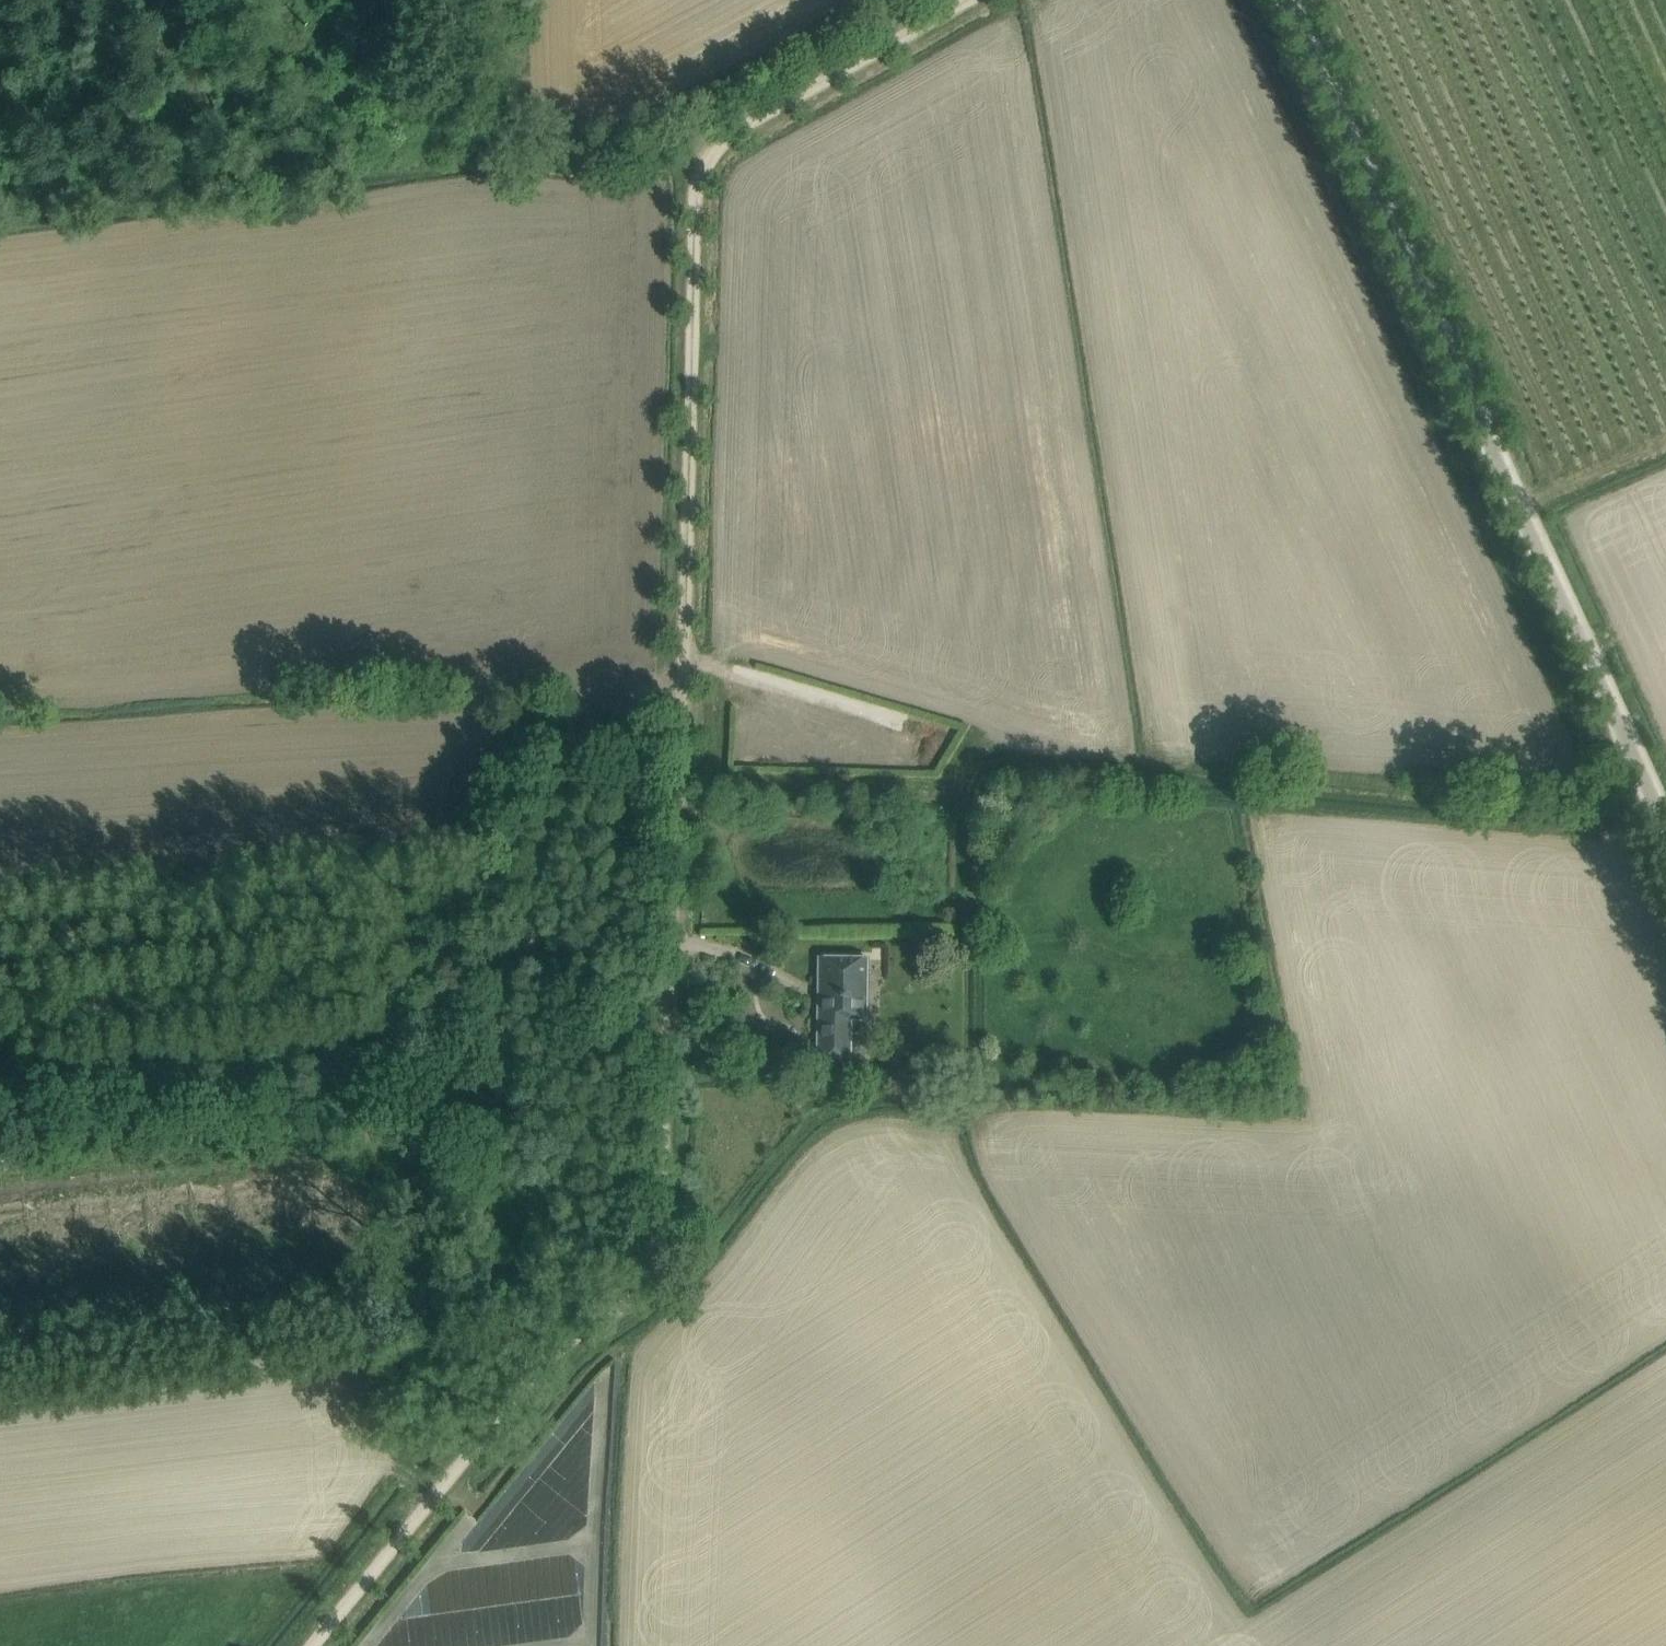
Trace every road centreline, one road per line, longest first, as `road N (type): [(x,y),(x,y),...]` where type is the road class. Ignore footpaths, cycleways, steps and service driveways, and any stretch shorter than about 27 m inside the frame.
road 1 (track): [(956,0),(722,137),(711,160),(674,1258),(657,1287),(536,1392),(331,1645)]
road 2 (unclassified): [(1665,777),(1308,0)]

